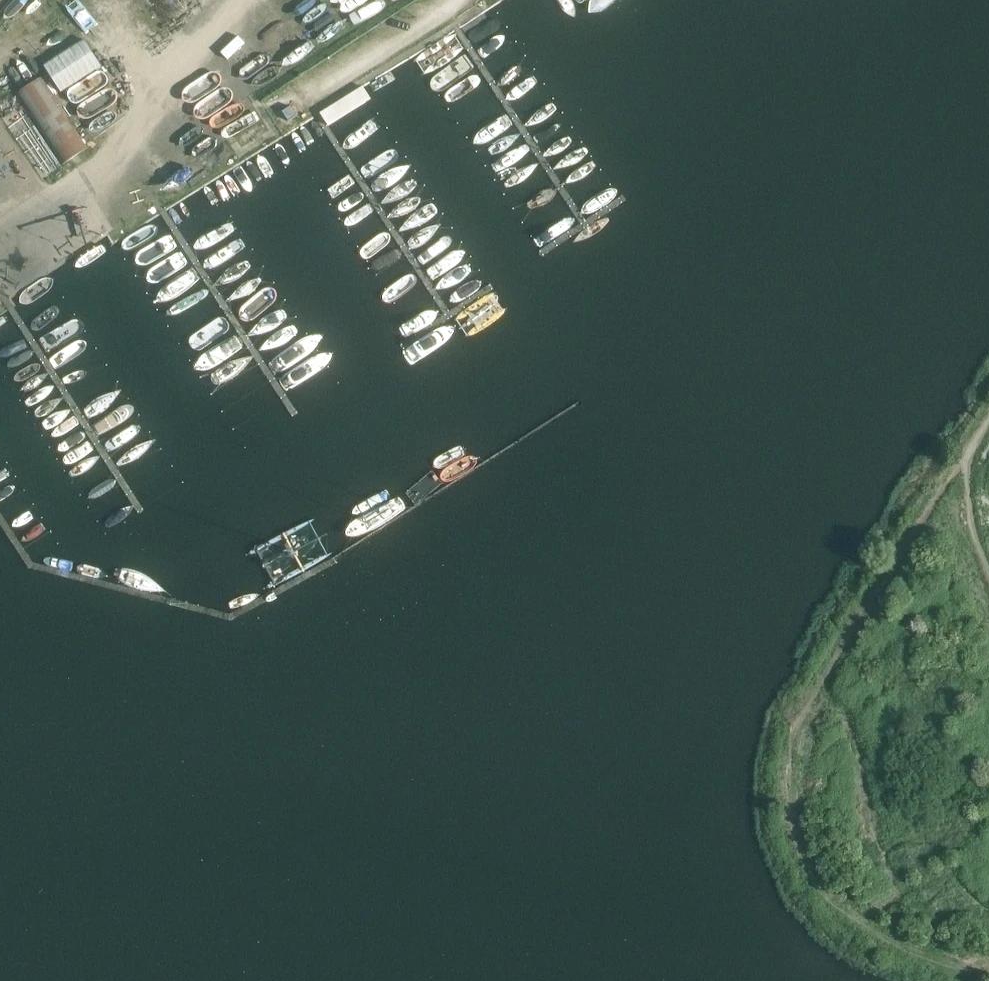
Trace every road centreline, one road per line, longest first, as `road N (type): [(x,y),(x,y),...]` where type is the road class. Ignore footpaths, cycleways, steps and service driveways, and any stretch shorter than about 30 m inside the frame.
road 1 (track): [(988,579),(971,530),(965,459),(988,417)]

